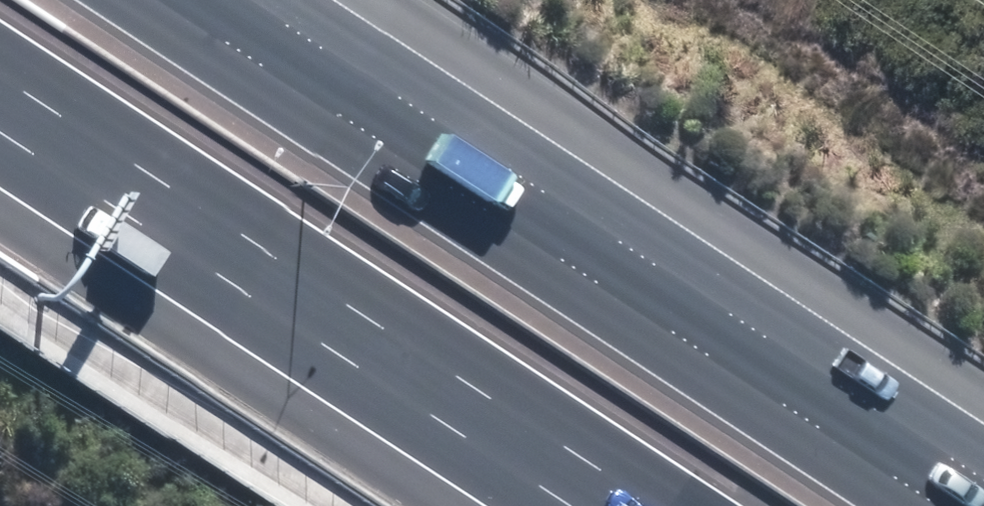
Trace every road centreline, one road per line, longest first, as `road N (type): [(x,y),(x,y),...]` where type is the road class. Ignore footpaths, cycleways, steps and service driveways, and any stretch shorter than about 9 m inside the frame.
road 1 (motorway): [(250,0),(983,480)]
road 2 (motorway): [(581,505),(0,129)]

